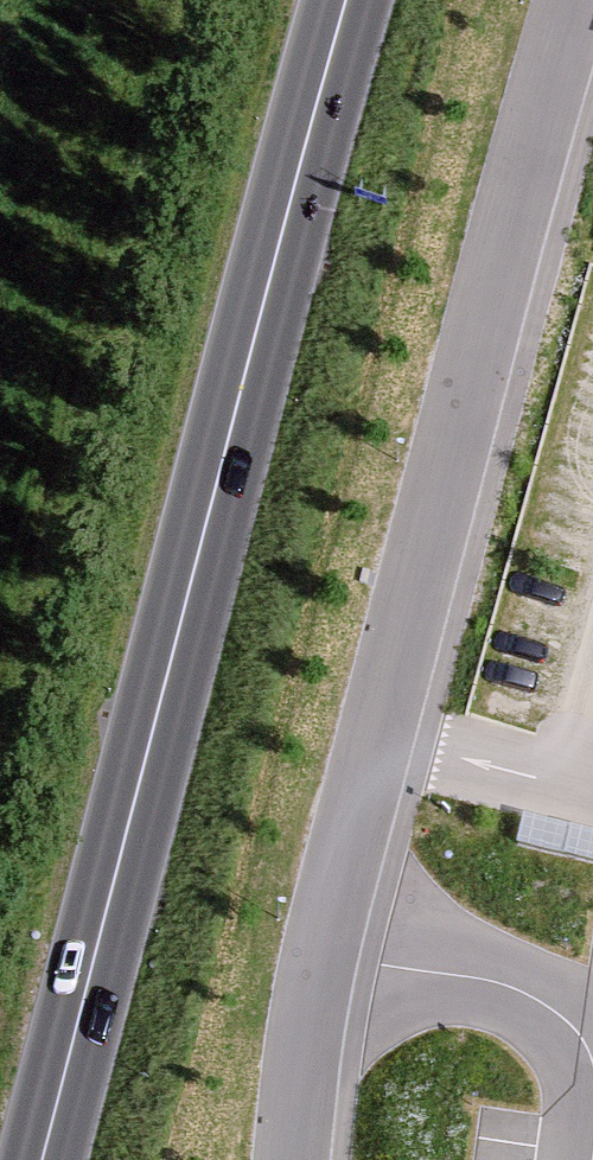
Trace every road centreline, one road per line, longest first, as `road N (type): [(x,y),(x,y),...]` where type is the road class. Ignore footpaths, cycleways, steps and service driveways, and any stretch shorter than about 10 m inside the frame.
road 1 (primary): [(351,0),(45,1159)]
road 2 (residential): [(298,1159),(323,956),(576,0)]

